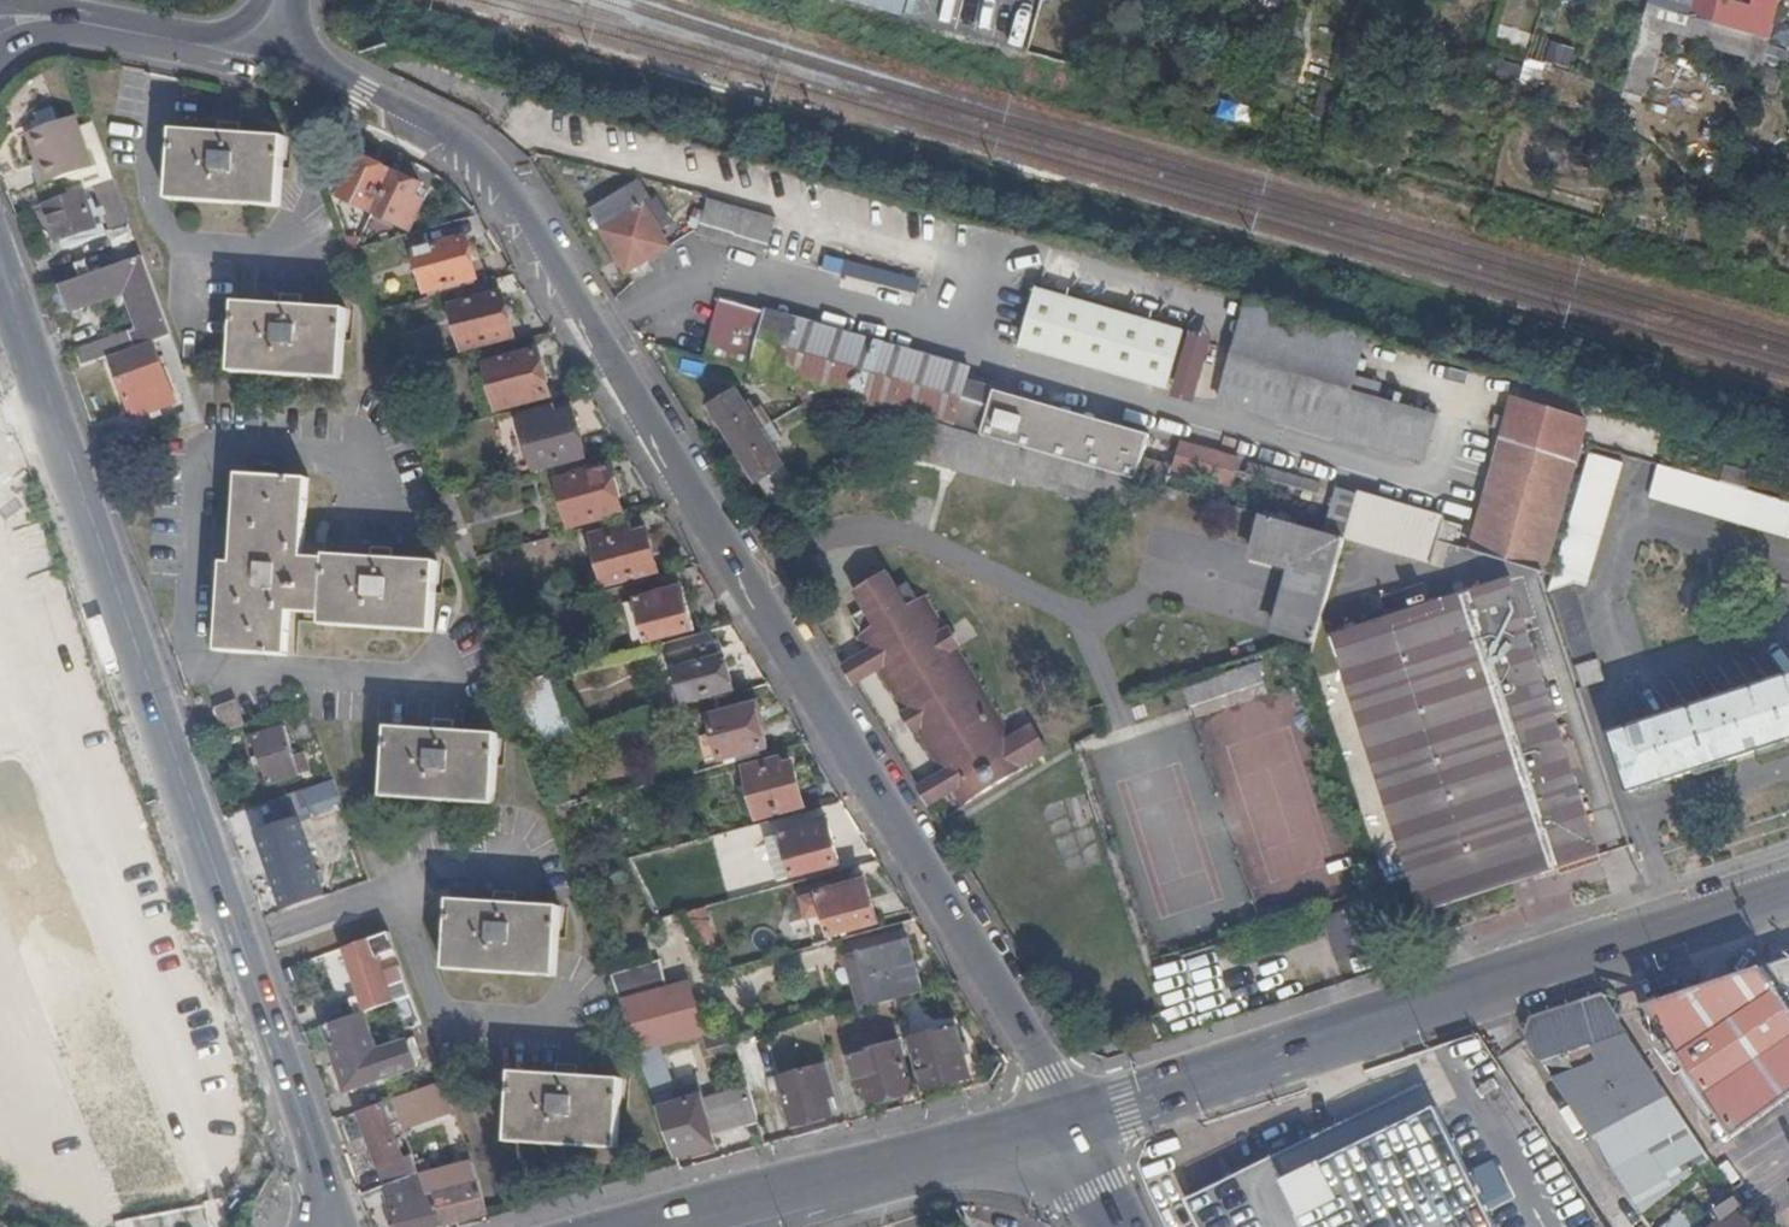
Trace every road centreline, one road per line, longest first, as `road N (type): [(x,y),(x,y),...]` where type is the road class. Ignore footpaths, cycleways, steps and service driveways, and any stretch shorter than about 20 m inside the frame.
road 1 (tertiary): [(1063,1124),(1048,1075),(650,445),(488,173),(441,134),(301,64),(282,18)]
road 2 (tertiary): [(0,267),(152,676),(324,1226)]
road 3 (primary): [(1472,992),(1063,1124)]
road 4 (primary): [(1788,885),(1472,992)]
road 5 (residential): [(1472,992),(1623,1226)]
road 6 (tertiary): [(282,18),(265,39),(233,52),(67,25)]
road 7 (primary): [(864,1177),(663,1226)]
road 8 (tertiary): [(1102,1226),(1027,1169),(970,1151)]

